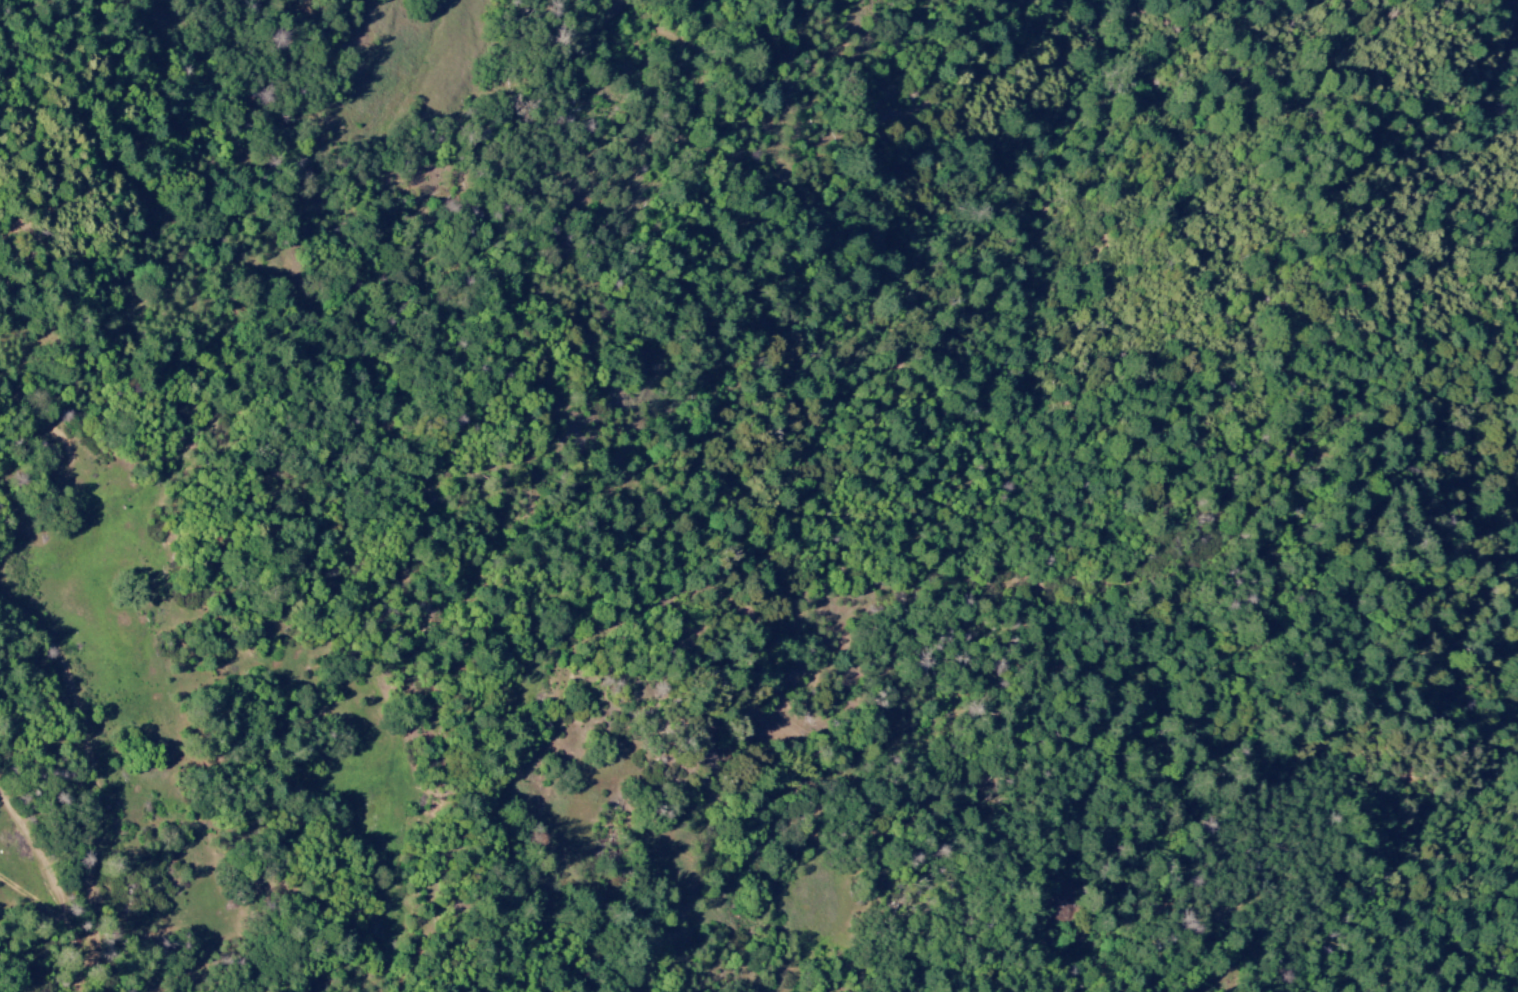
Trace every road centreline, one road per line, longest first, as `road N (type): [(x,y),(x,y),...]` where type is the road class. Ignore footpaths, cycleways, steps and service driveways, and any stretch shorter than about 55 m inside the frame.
road 1 (residential): [(81,936),(105,848),(106,776),(67,663),(8,579),(11,545),(51,493),(54,452),(27,394),(0,365)]
road 2 (residential): [(99,991),(45,850),(0,765)]

